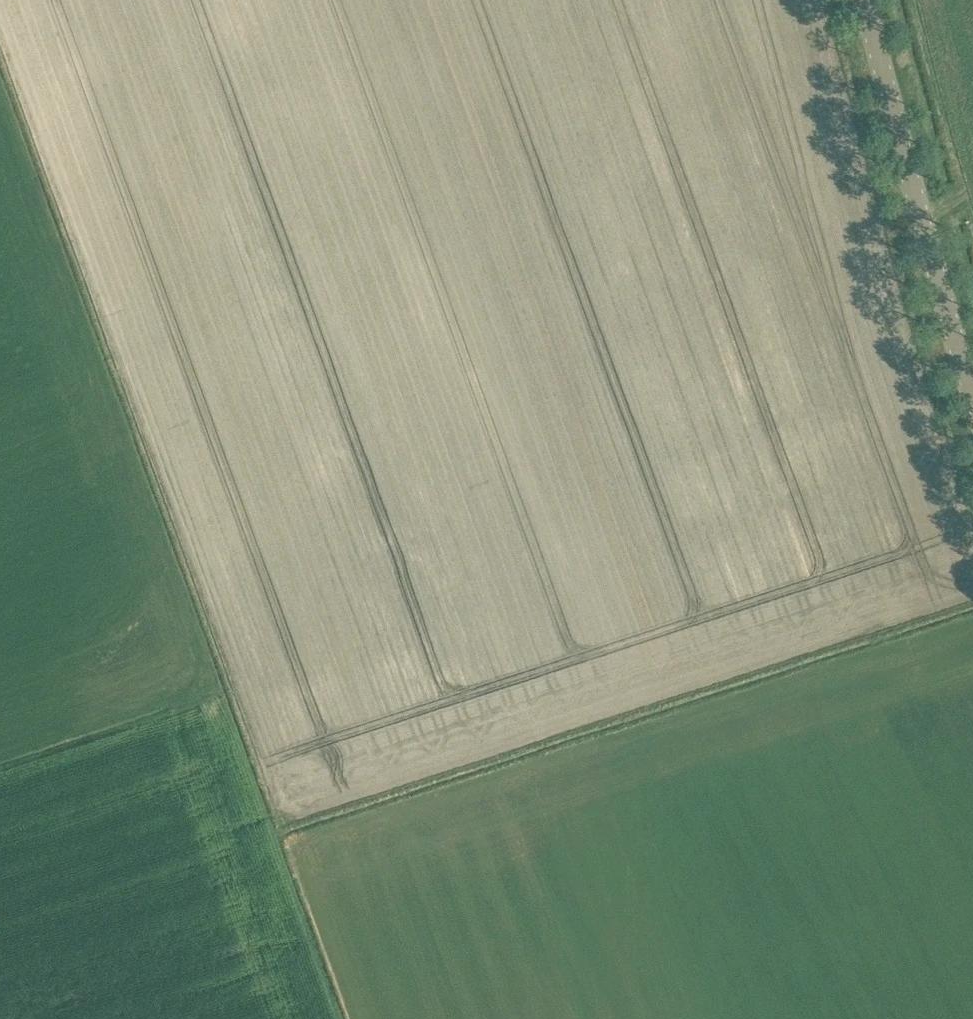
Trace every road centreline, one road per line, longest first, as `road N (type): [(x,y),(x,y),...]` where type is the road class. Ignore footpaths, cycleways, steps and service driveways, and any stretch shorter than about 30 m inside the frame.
road 1 (tertiary): [(972,397),(947,325),(864,0)]

